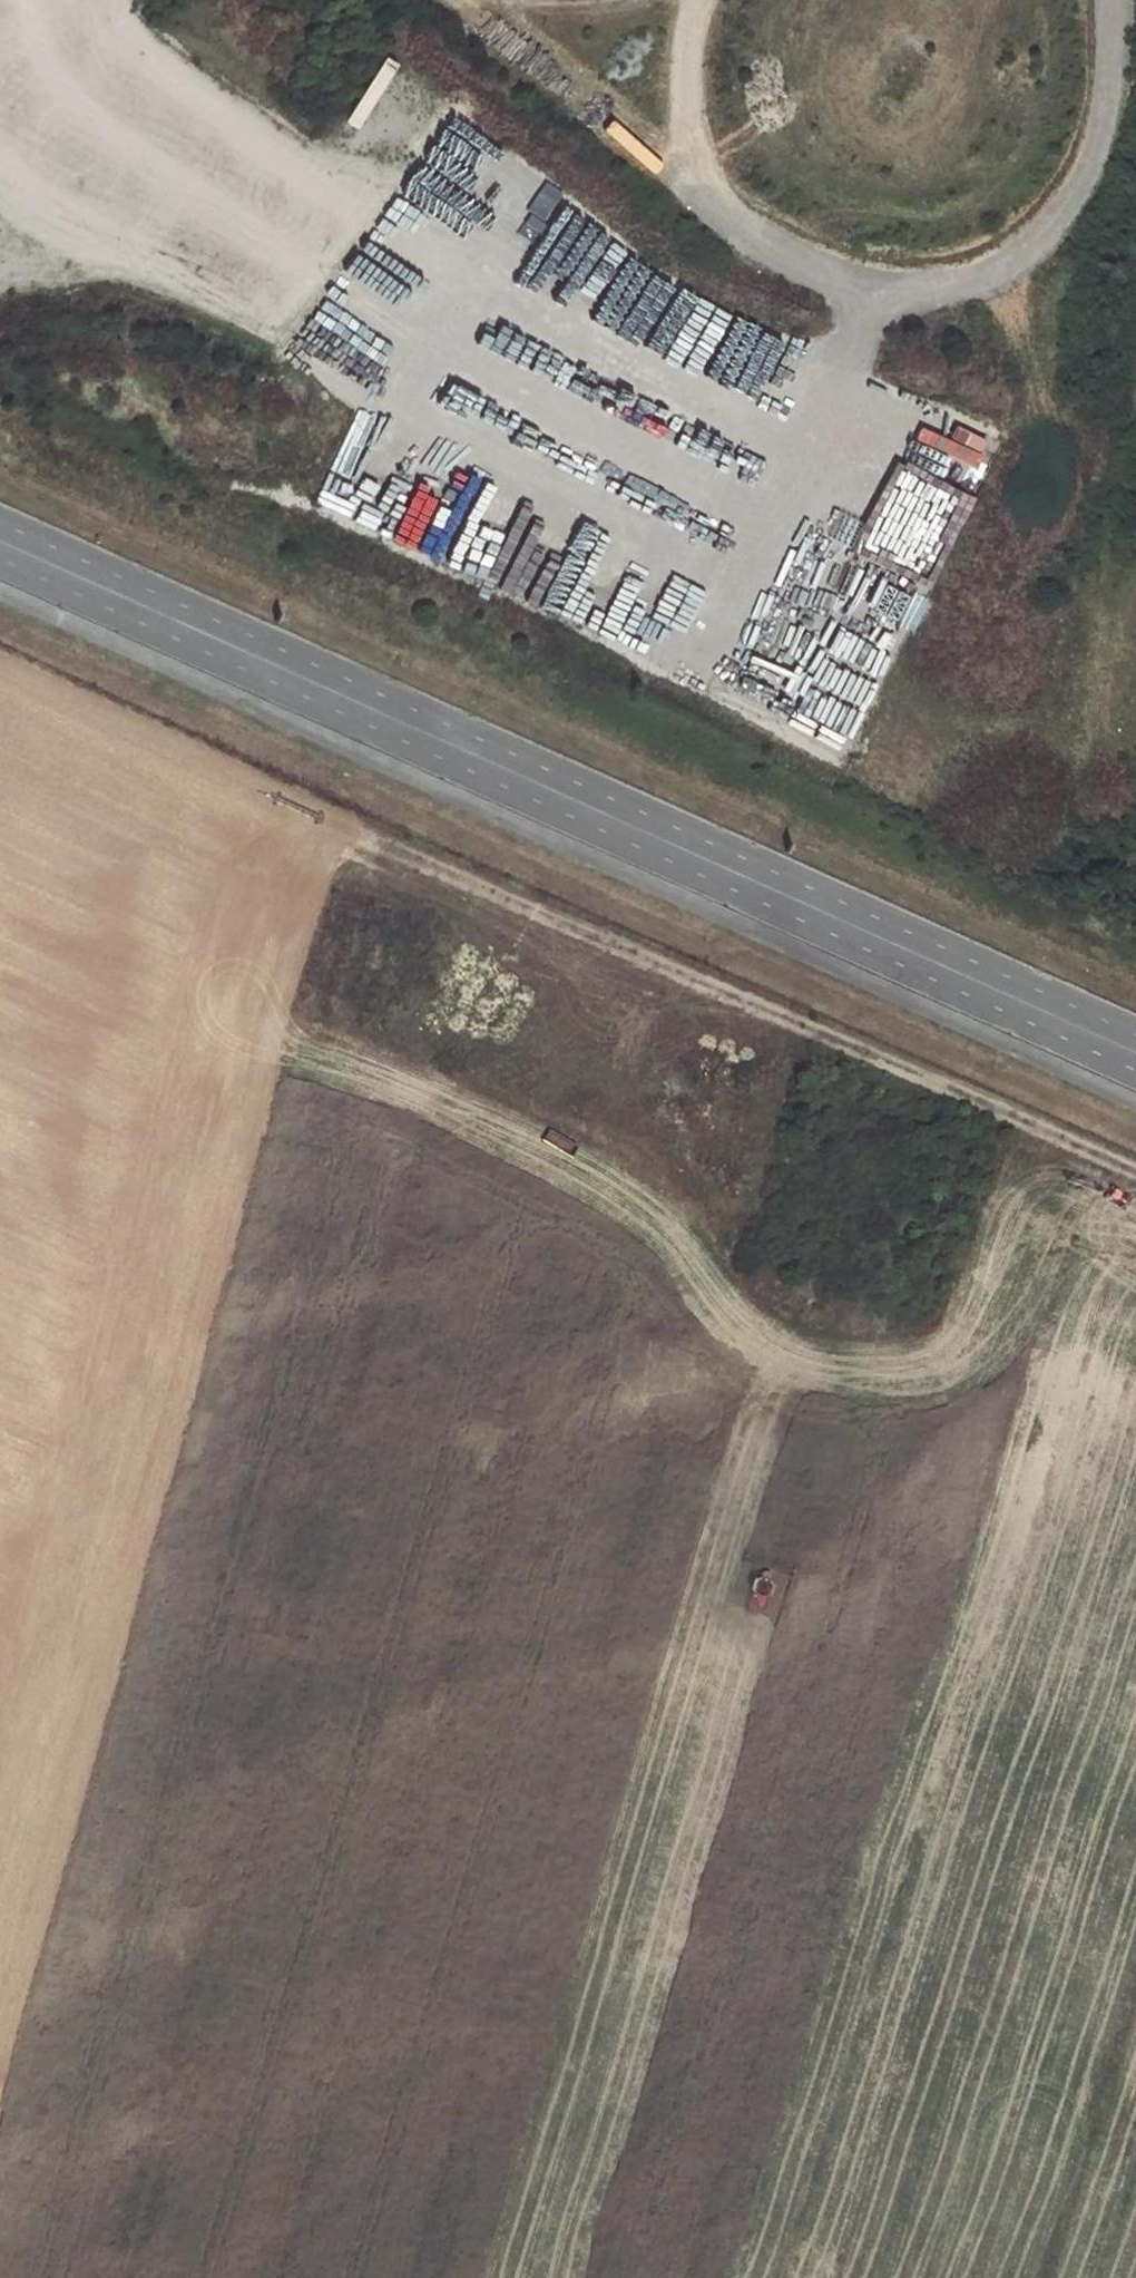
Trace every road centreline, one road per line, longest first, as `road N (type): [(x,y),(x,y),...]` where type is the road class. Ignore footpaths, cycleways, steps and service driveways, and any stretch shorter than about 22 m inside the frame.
road 1 (tertiary): [(1135,1059),(0,539)]
road 2 (track): [(737,226),(790,258),(852,276),(924,280),(989,267),(1032,238),(1067,198),(1100,129),(1112,0)]
road 3 (track): [(457,0),(737,226)]
road 4 (track): [(705,0),(688,48),(686,110),(702,169),(737,226)]

